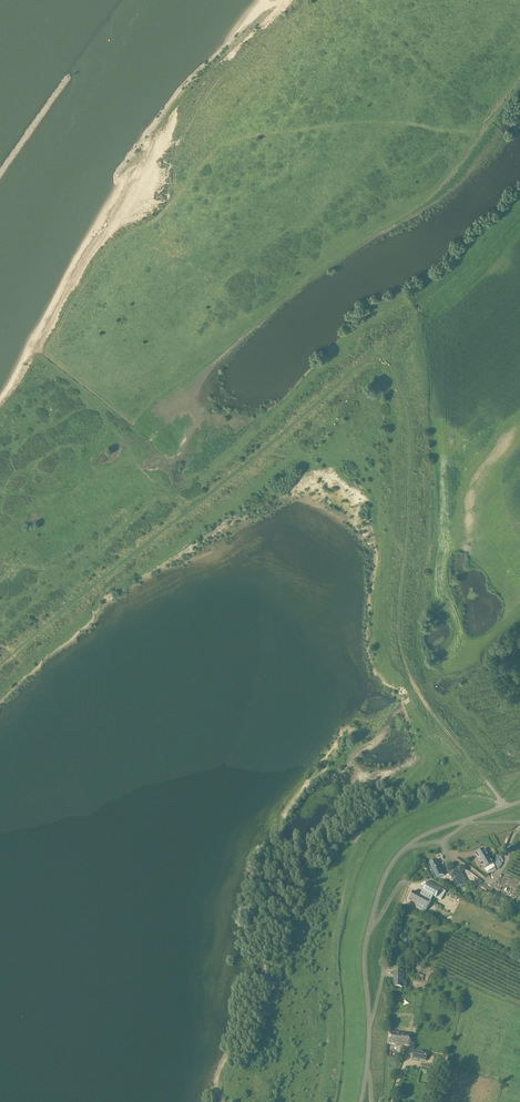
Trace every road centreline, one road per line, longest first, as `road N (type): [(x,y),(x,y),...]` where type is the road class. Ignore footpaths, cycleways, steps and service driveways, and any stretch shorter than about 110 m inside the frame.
road 1 (track): [(503,808),(417,692),(401,651),(410,444),(401,386),(381,361),(357,366),(0,665)]
road 2 (track): [(519,79),(435,183),(229,333),(98,412),(187,512)]
road 3 (track): [(519,213),(423,303),(440,479),(439,587),(463,638),(471,642),(504,627)]
road 4 (unclassified): [(519,802),(423,836),(389,867),(365,953),(366,1070)]

